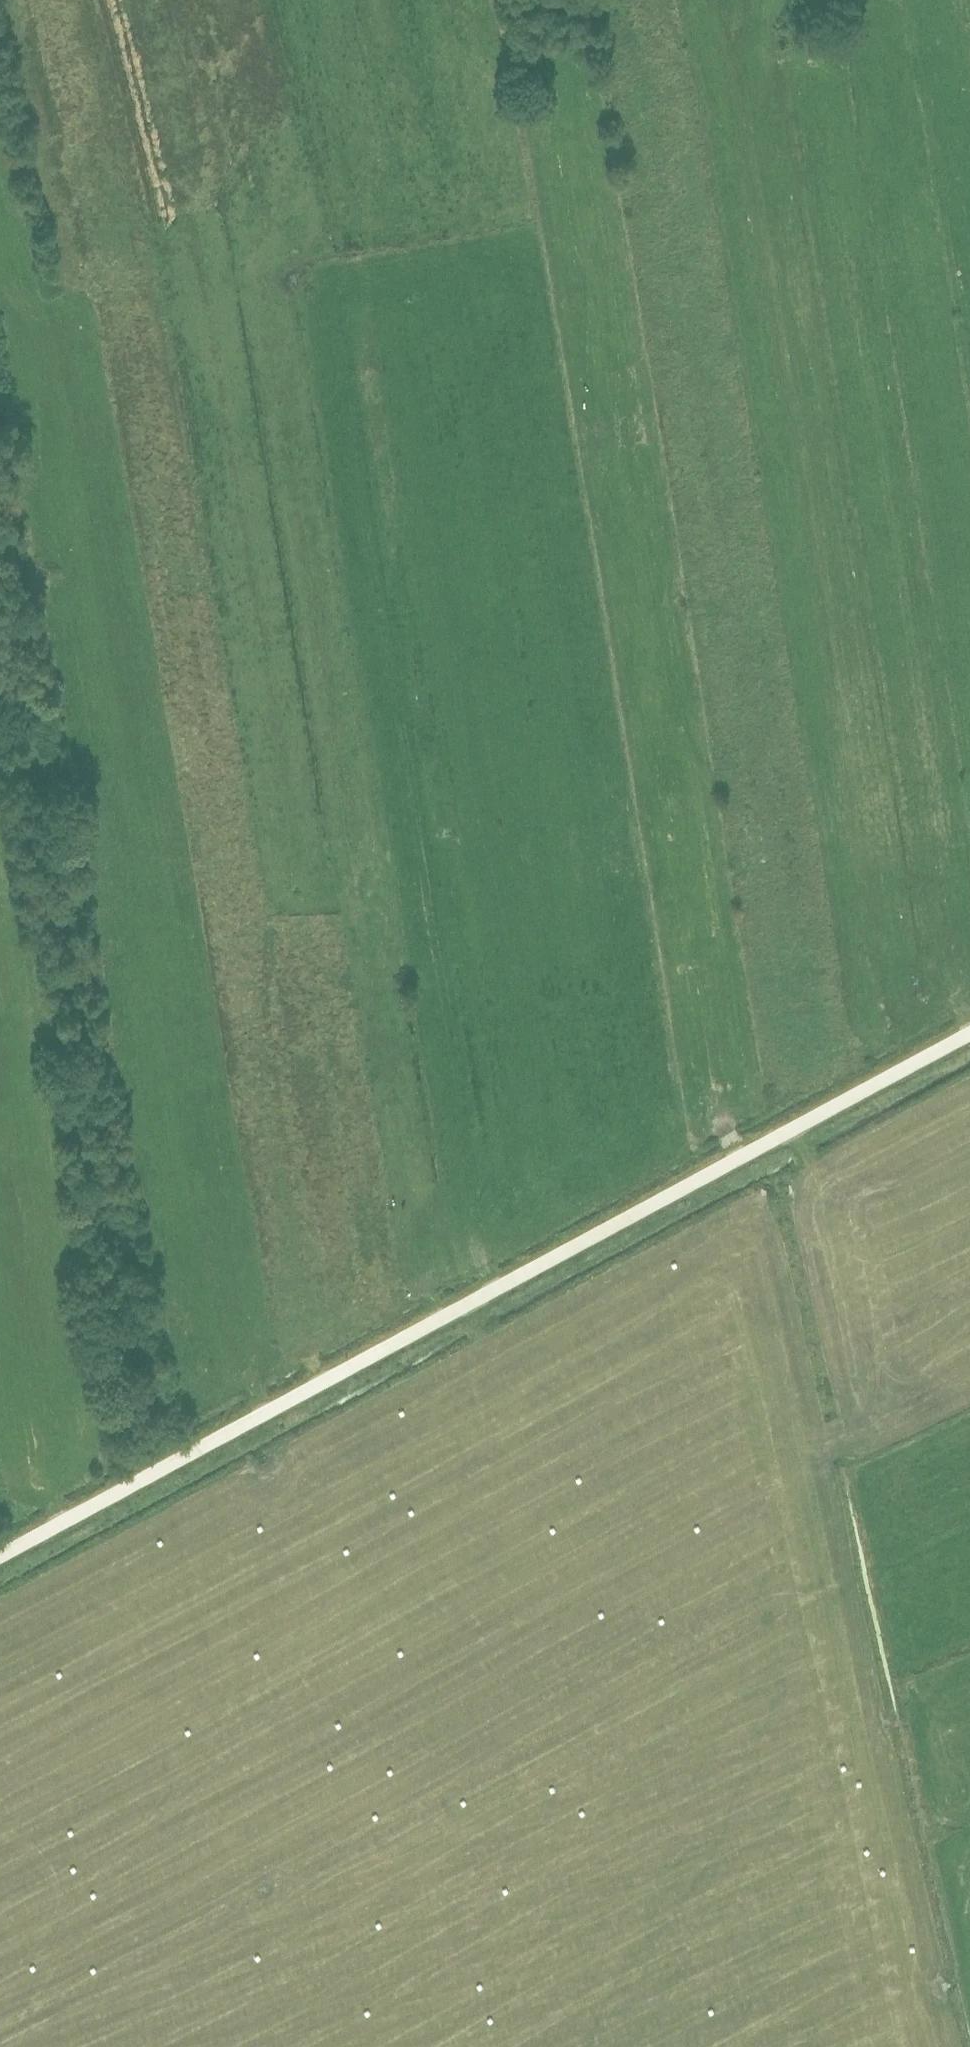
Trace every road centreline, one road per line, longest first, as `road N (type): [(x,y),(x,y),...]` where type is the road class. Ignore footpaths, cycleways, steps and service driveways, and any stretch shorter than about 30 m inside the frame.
road 1 (unclassified): [(0,1557),(969,1033)]

